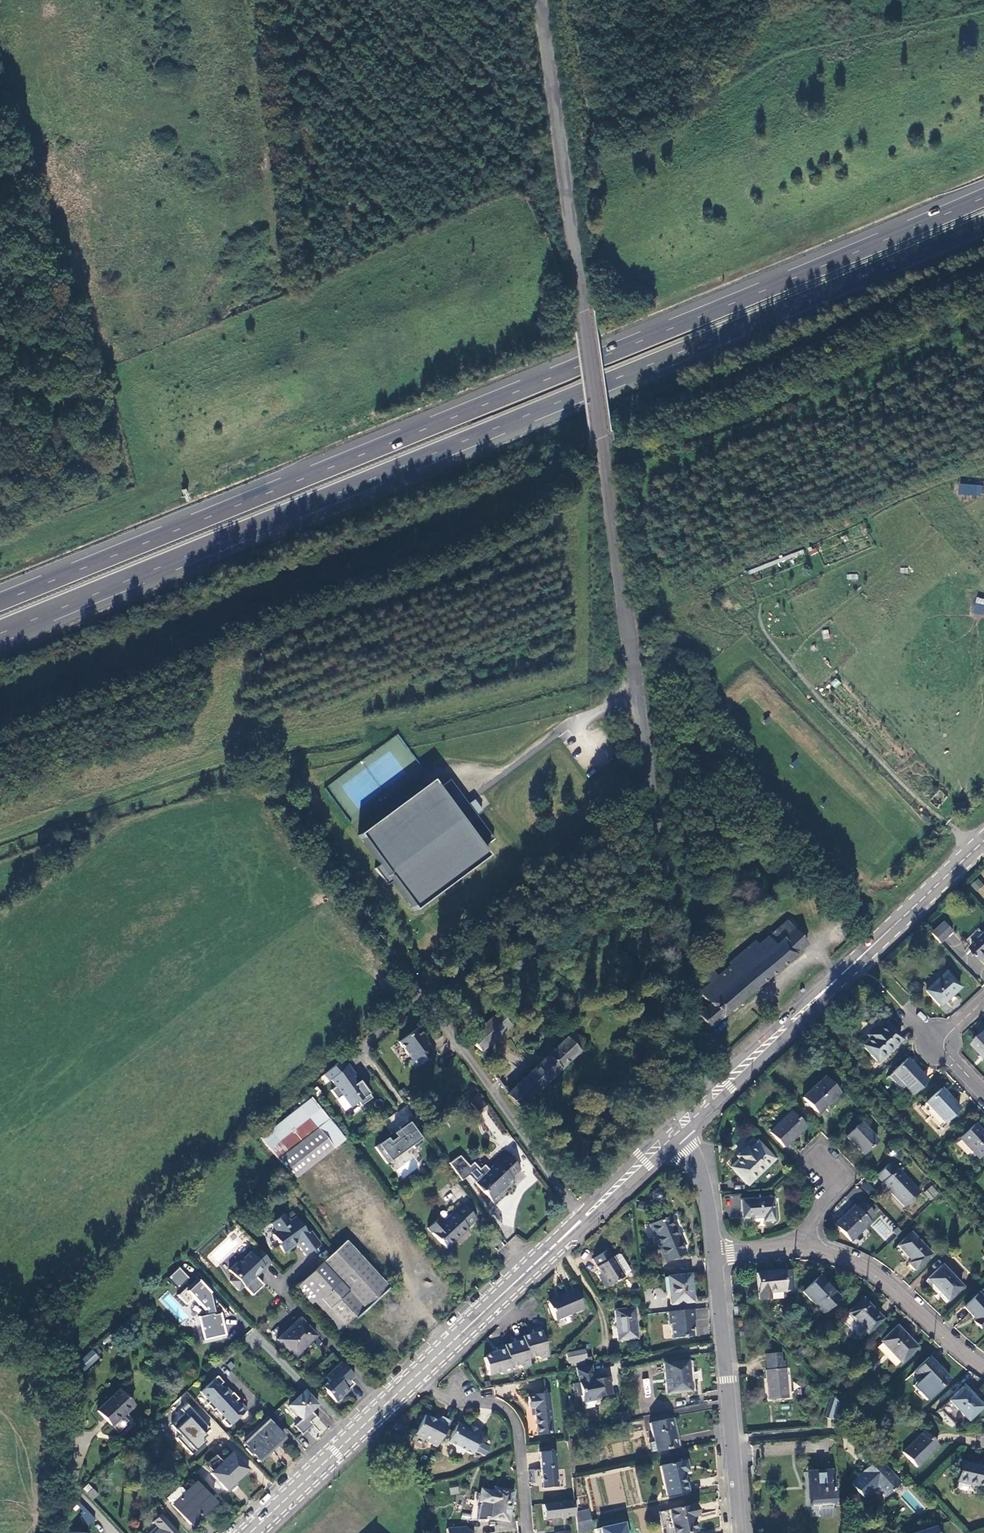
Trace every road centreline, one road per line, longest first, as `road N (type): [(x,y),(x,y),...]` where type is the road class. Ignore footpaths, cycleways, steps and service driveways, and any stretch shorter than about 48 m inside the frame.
road 1 (unclassified): [(705,1104),(682,1032),(539,0)]
road 2 (motorway): [(0,633),(983,224)]
road 3 (motorway): [(983,200),(0,603)]
road 4 (secondary): [(705,1104),(733,1087),(923,899)]
road 5 (secondary): [(923,899),(847,961),(705,1104)]
road 6 (residential): [(716,1256),(741,1532)]
road 7 (unclassified): [(582,1221),(421,996)]
road 8 (unclassified): [(421,996),(267,782)]
road 9 (residential): [(983,1367),(863,1268),(799,1246)]
road 10 (secondary): [(582,1221),(420,1374)]
road 11 (unclassified): [(420,1374),(444,1396),(511,1412),(529,1532)]
road 12 (residential): [(274,1284),(385,1407)]
road 13 (residential): [(421,996),(361,1051),(400,1105)]
road 14 (residential): [(353,1437),(257,1335)]
road 15 (secondary): [(353,1437),(252,1532)]
road 16 (residential): [(675,1132),(706,1183),(716,1256)]
road 17 (secondary): [(675,1132),(582,1221)]

